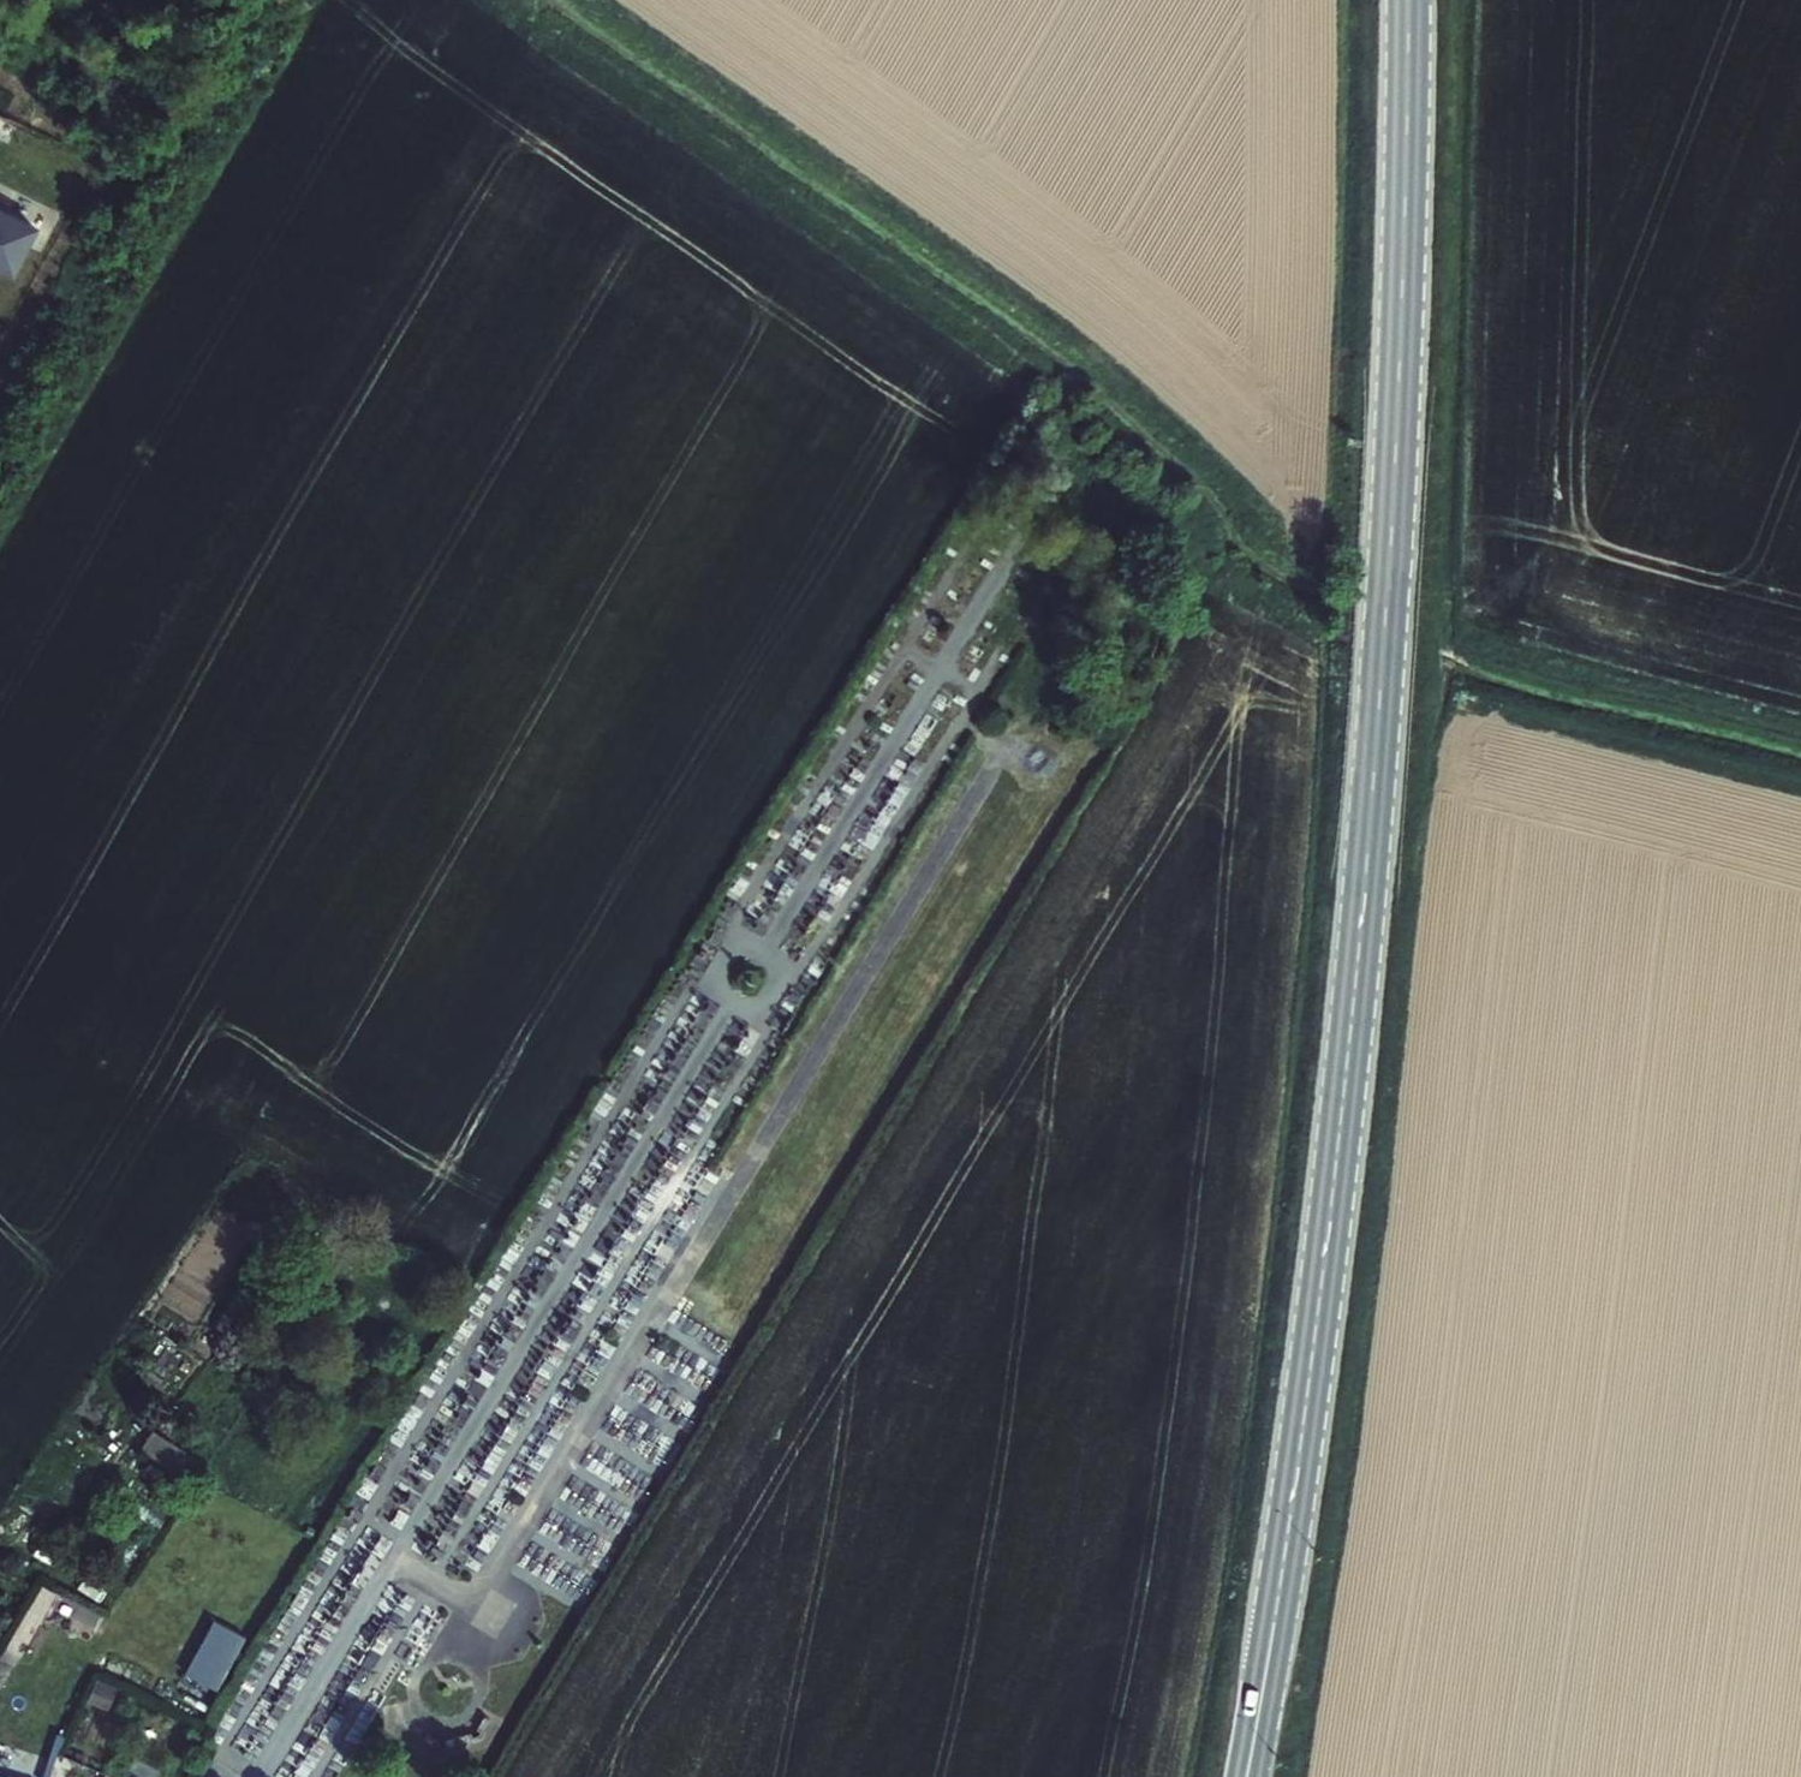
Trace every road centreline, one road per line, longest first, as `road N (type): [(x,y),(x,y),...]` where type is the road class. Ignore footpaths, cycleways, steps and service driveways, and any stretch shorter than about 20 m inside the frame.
road 1 (secondary): [(1250,1756),(1311,1364),(1367,866),(1400,370),(1407,0)]

